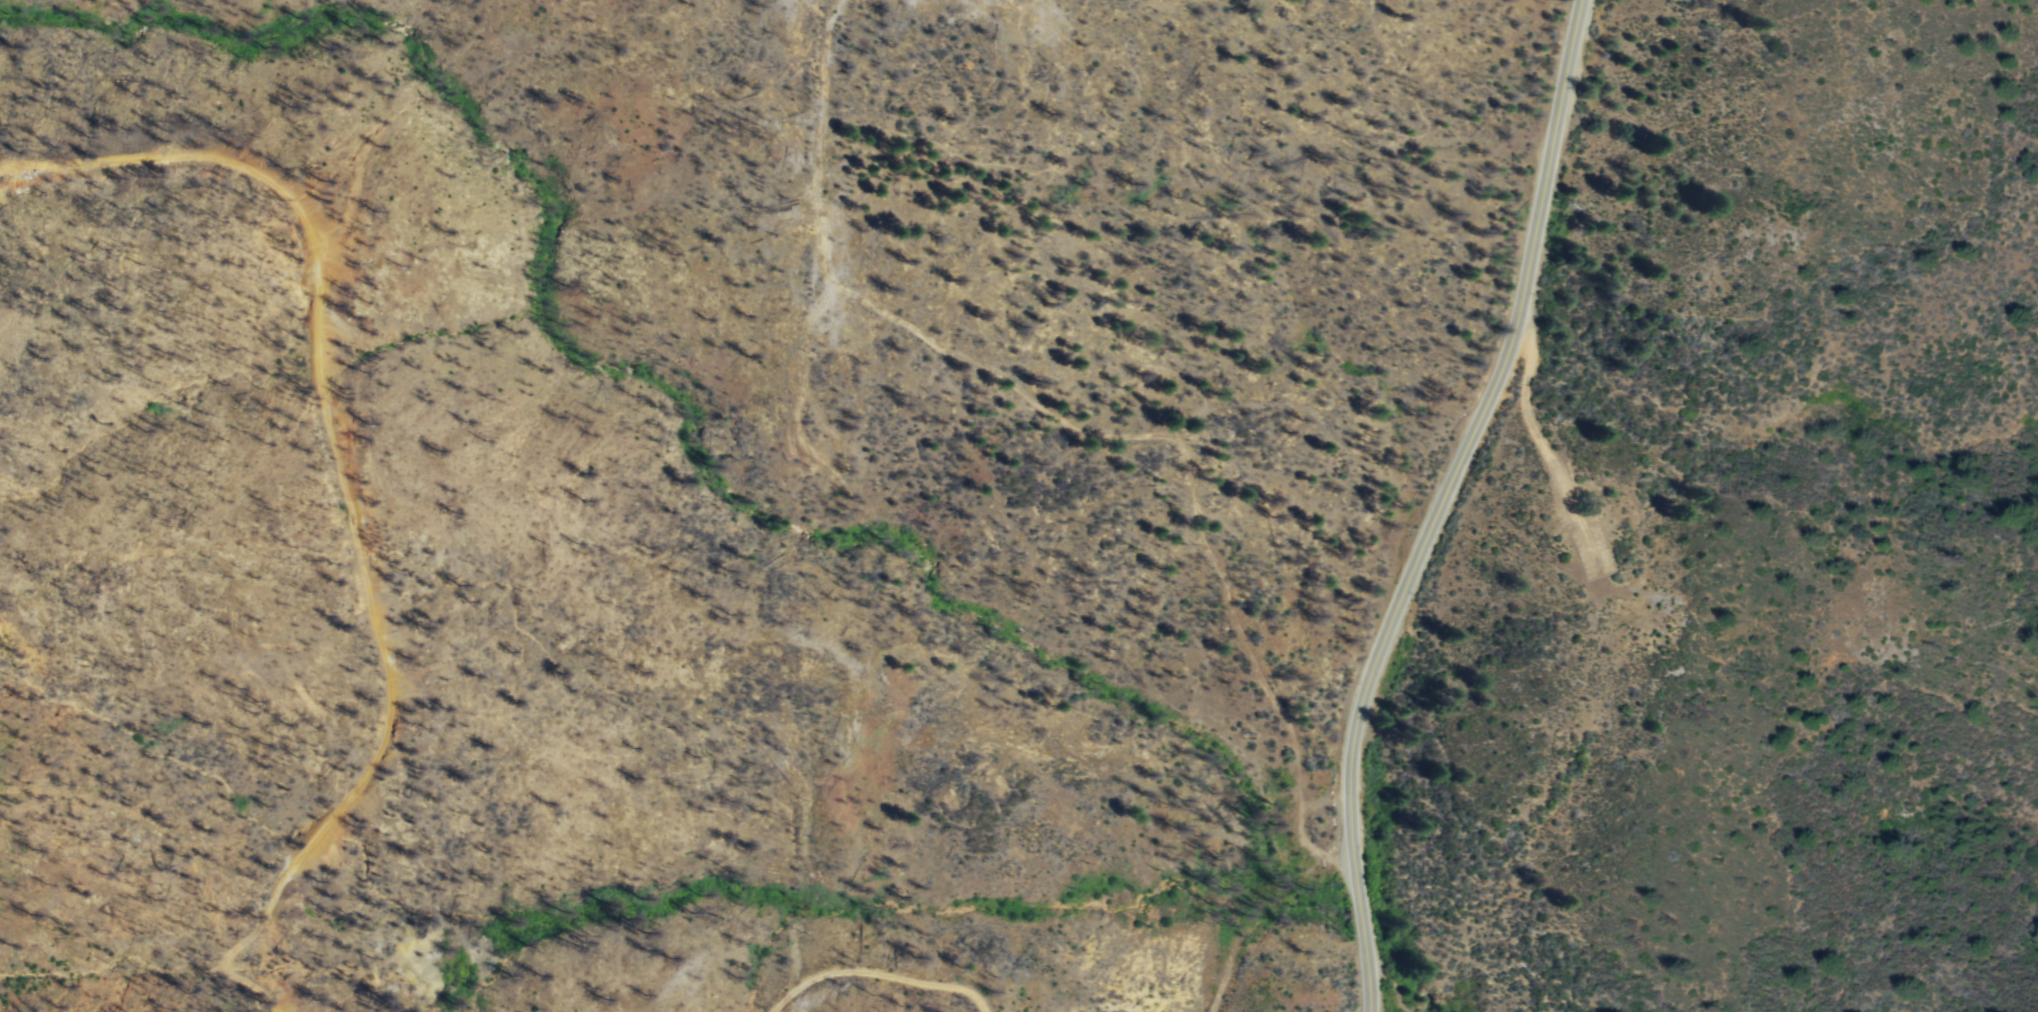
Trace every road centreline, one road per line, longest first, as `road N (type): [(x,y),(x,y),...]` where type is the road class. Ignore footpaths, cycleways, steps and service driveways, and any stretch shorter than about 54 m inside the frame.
road 1 (track): [(282,1011),(237,967),(235,945),(377,771),(396,701),(330,420),(314,245),(286,195),(231,163),(176,157),(0,174)]
road 2 (tertiary): [(1581,0),(1515,330),(1389,623),(1357,720),(1357,872),(1376,1011)]
road 3 (track): [(775,1011),(808,979),(857,973),(968,995),(989,1011)]

